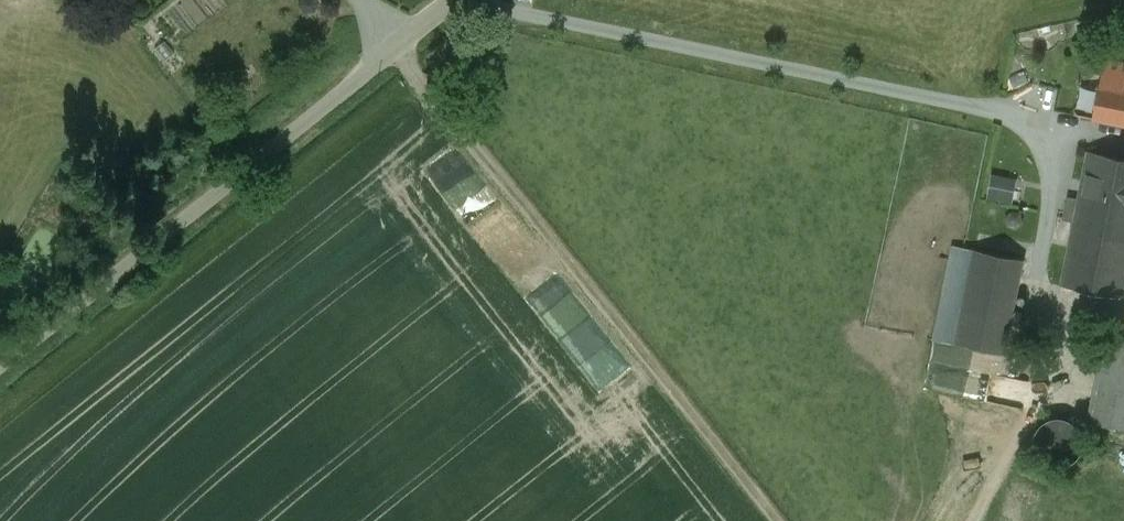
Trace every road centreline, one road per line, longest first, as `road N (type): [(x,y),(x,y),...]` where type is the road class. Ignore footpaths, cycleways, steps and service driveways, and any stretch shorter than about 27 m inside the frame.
road 1 (track): [(776,520),(401,48)]
road 2 (unclassified): [(457,0),(0,369)]
road 3 (track): [(976,520),(1043,400)]

